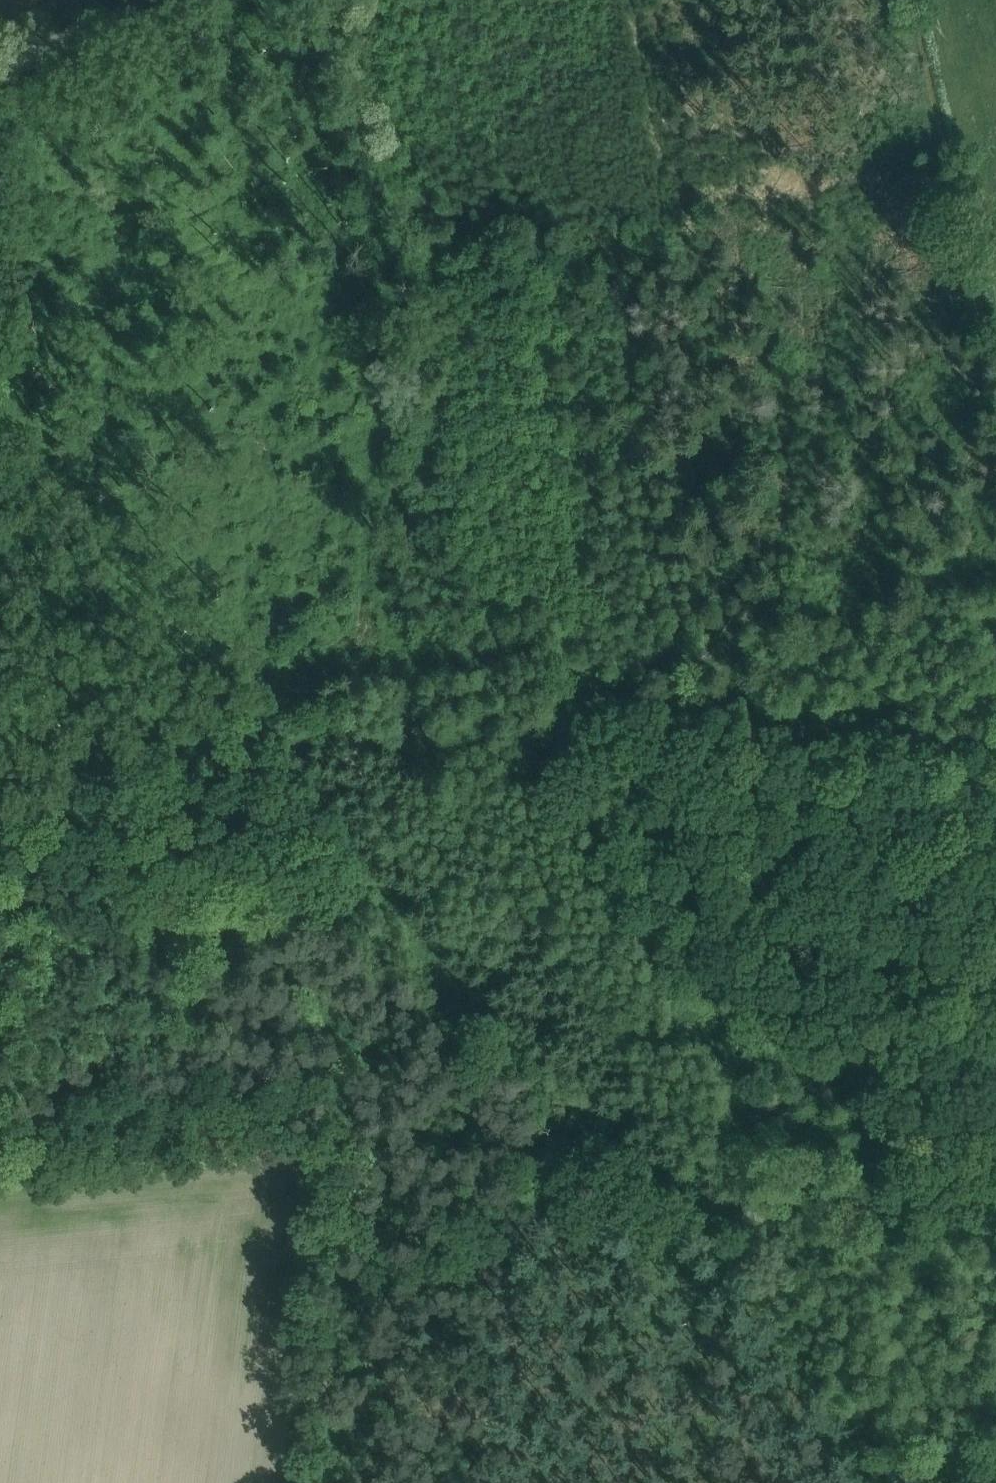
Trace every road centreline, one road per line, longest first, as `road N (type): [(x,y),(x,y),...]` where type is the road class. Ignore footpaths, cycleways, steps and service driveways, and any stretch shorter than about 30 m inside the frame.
road 1 (track): [(0,77),(203,0)]

